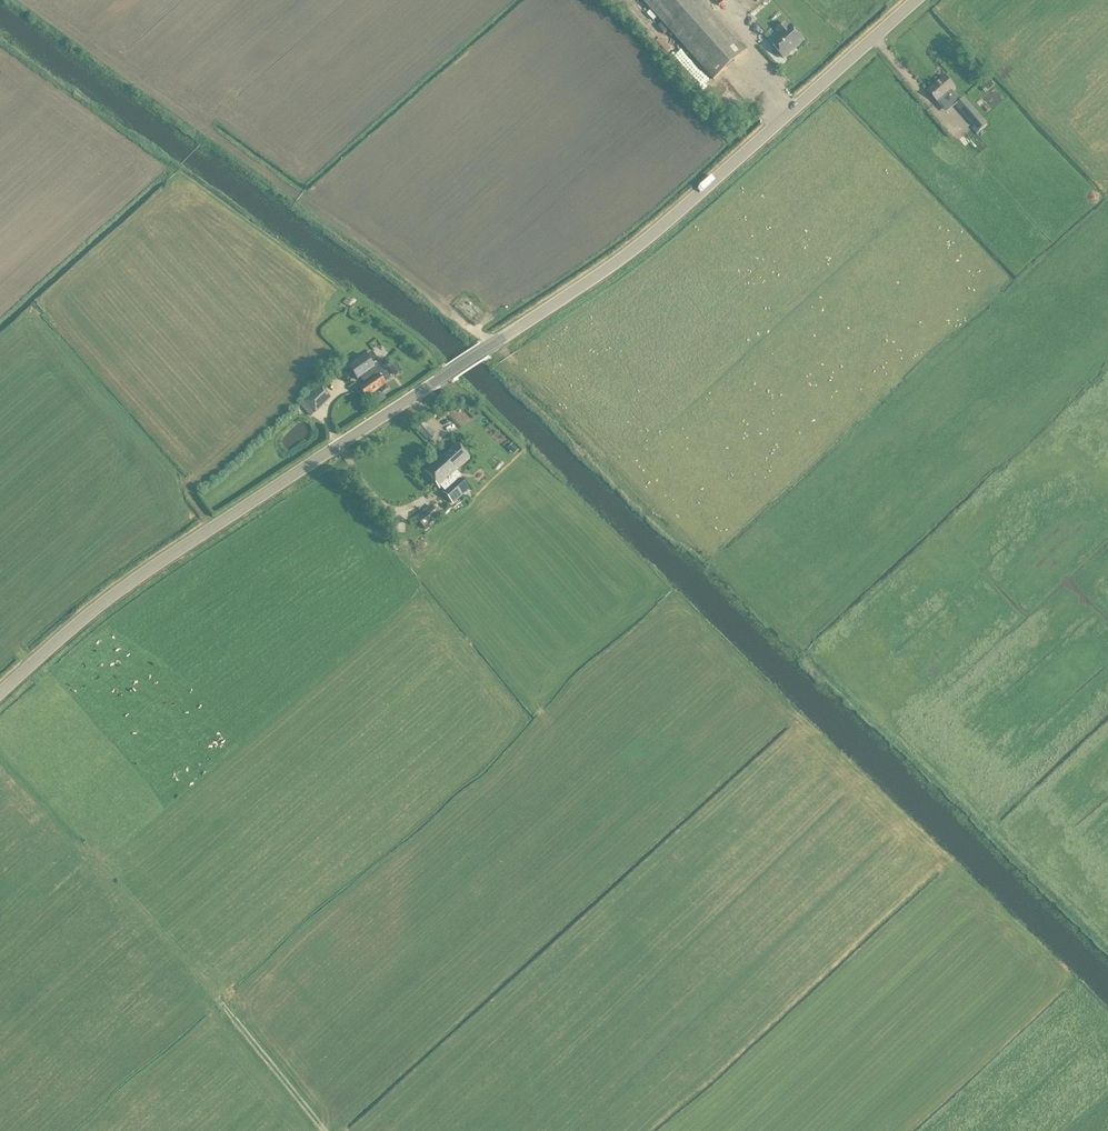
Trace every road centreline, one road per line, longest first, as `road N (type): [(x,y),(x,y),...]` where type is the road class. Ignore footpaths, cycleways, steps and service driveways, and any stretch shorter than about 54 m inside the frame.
road 1 (tertiary): [(0,693),(134,580),(627,252),(915,0)]

